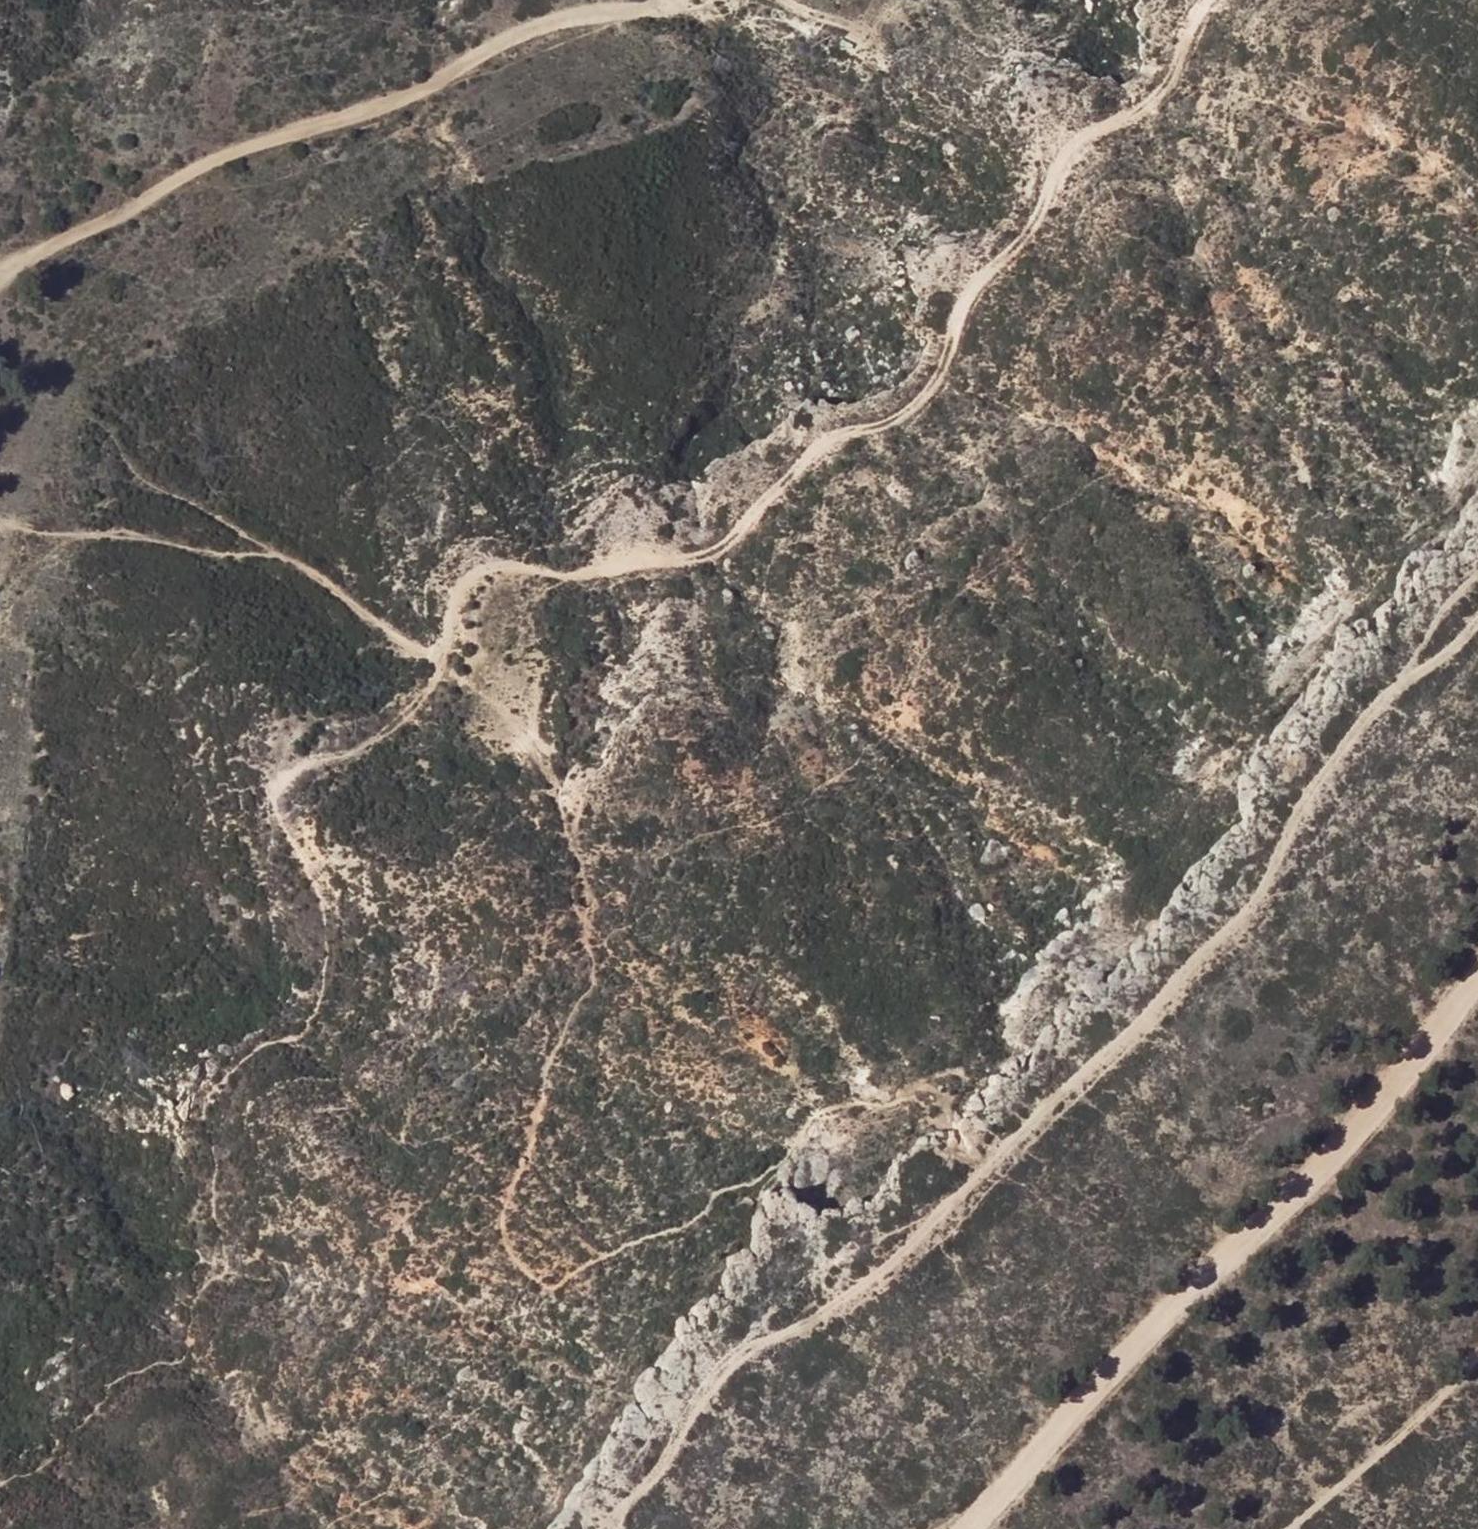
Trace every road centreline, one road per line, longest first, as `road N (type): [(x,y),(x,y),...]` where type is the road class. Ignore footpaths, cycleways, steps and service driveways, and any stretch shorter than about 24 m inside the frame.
road 1 (track): [(1190,0),(1148,95),(1058,163),(1035,215),(962,288),(921,395),(892,421),(808,450),(737,529),(704,552),(659,566),(502,560),(466,571),(452,591),(429,671),(386,723),(310,759),(275,786),(279,826),(319,903),(321,943),(312,975),(269,1016),(140,1063),(78,1063),(7,1041),(0,1031)]
road 2 (track): [(1477,935),(1103,1372),(957,1528)]
road 3 (track): [(0,271),(267,134),(408,99),(503,31),(667,0)]
road 4 (track): [(0,516),(182,544),(282,547),(433,660)]

